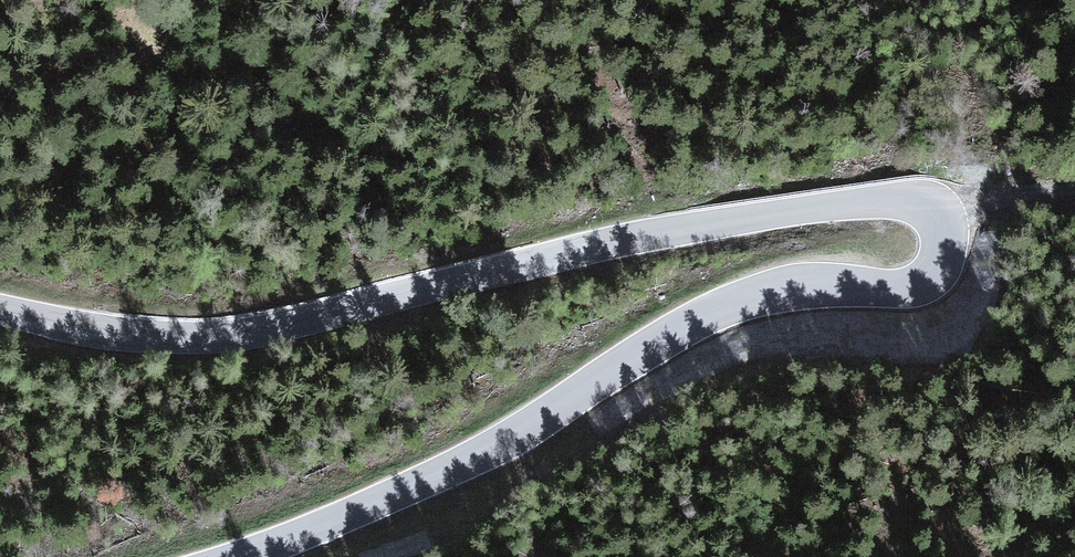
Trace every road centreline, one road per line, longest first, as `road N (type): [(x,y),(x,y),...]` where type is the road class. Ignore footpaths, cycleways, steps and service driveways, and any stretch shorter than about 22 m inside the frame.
road 1 (tertiary): [(228,556),(433,476),(735,302),(809,283),(919,284),(939,273),(949,252),(941,212),(920,201),(828,206),(581,248),(211,334),(135,334),(0,310)]
road 2 (track): [(941,212),(1011,194),(1074,194)]

